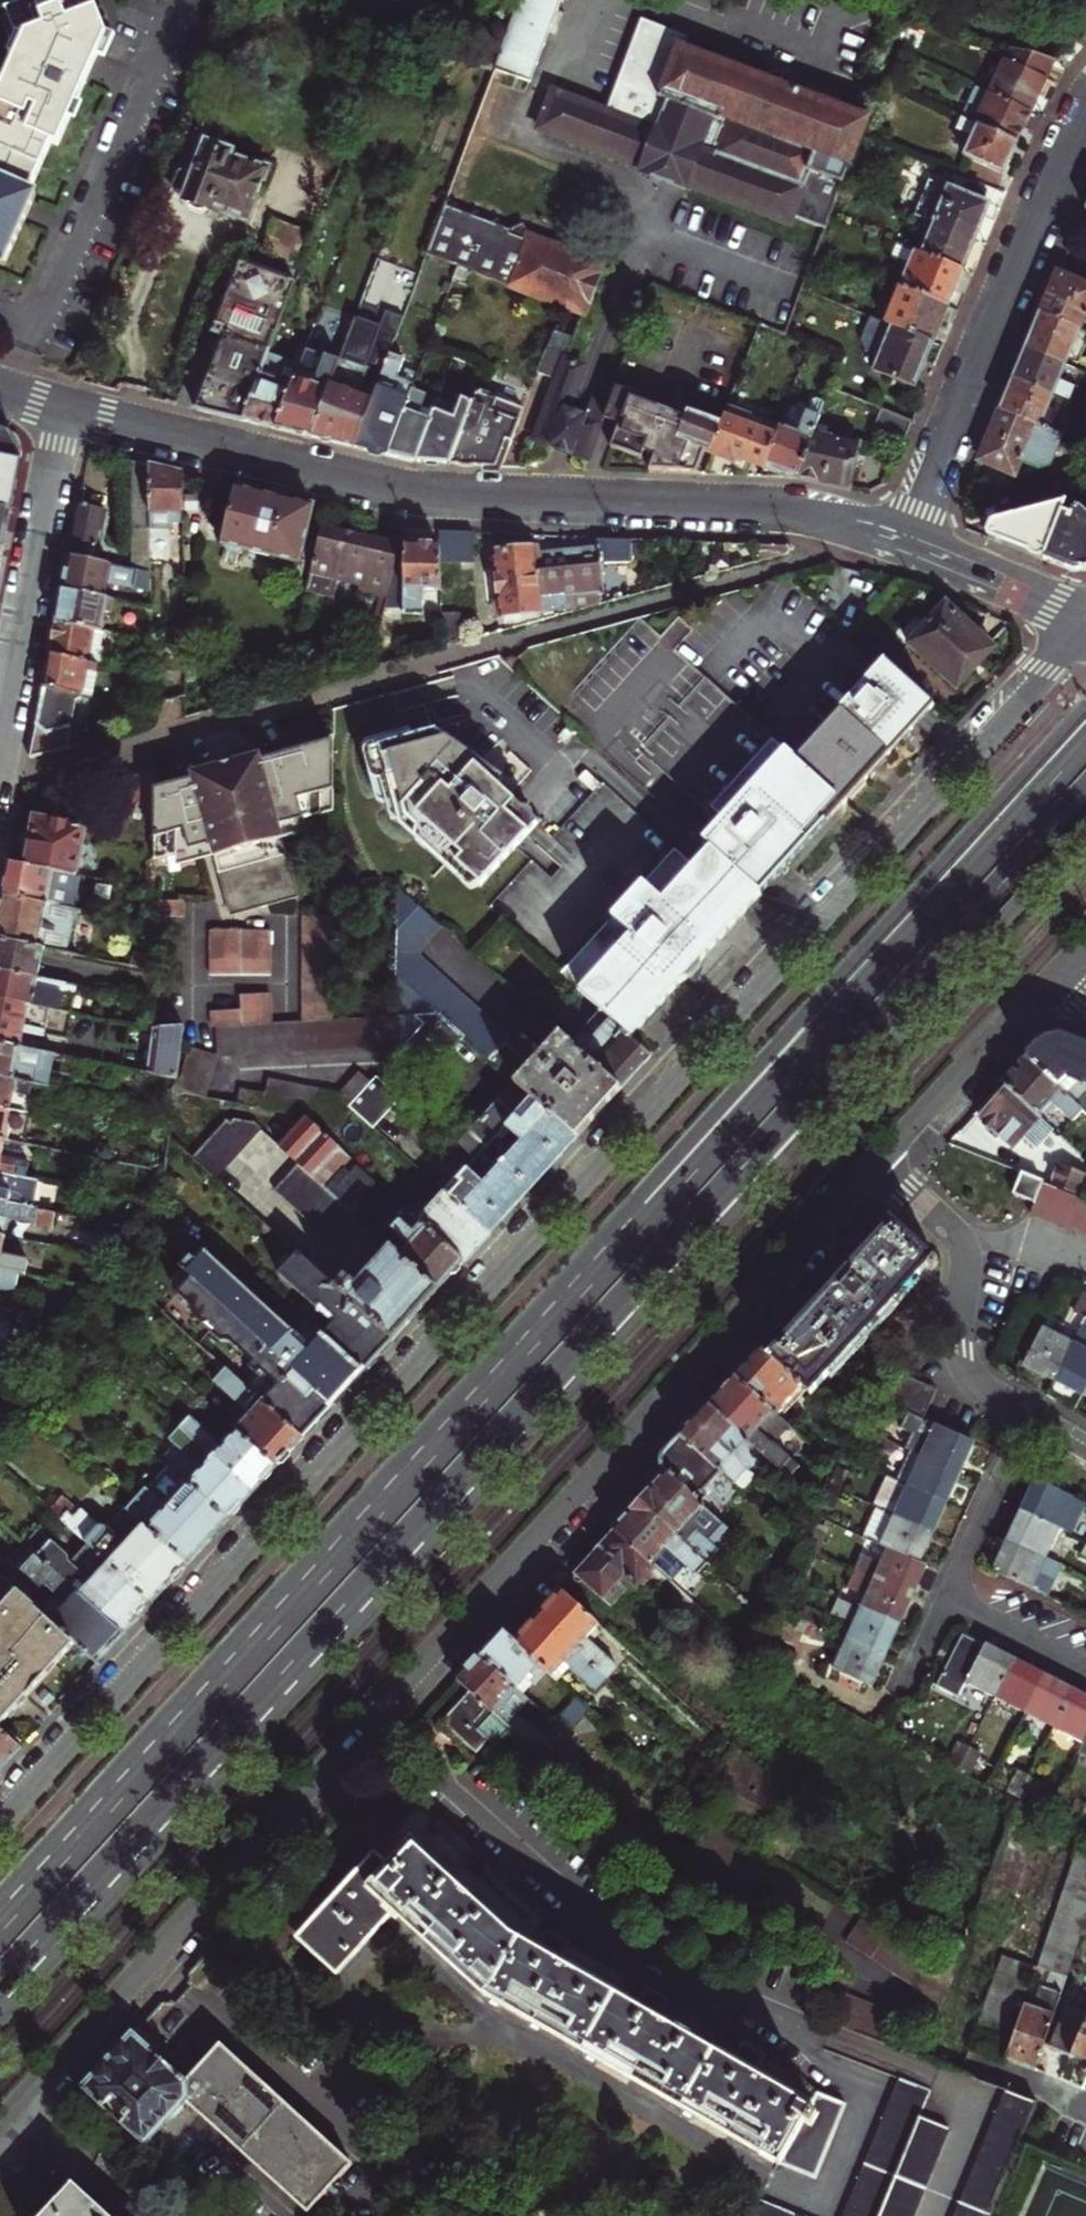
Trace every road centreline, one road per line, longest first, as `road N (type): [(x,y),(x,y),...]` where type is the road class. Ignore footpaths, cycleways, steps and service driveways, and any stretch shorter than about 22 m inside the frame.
road 1 (tertiary): [(1085,627),(0,1820)]
road 2 (tertiary): [(0,2124),(877,1164)]
road 3 (primary): [(1085,705),(608,1235),(423,1471)]
road 4 (primary): [(1085,751),(423,1471)]
road 5 (primary): [(456,1483),(1085,798)]
road 6 (primary): [(456,1483),(588,1373),(1085,830)]
road 7 (tertiary): [(901,542),(771,508),(385,487),(62,410)]
road 8 (primary): [(0,1984),(456,1483)]
road 9 (primary): [(423,1471),(0,1934)]
road 10 (residential): [(1085,113),(901,542)]
road 11 (residential): [(1051,1847),(1018,1947),(988,1955),(953,2021),(964,2059),(1085,2108)]
road 12 (residential): [(0,737),(62,410)]
road 13 (residential): [(877,1164),(960,1239),(962,1363),(976,1385),(1023,1419)]
road 14 (tertiary): [(877,1164),(1041,993)]
road 15 (tertiary): [(1085,615),(901,542)]
road 16 (residential): [(1023,1419),(947,1595)]
road 17 (residential): [(947,1595),(1085,1667)]

